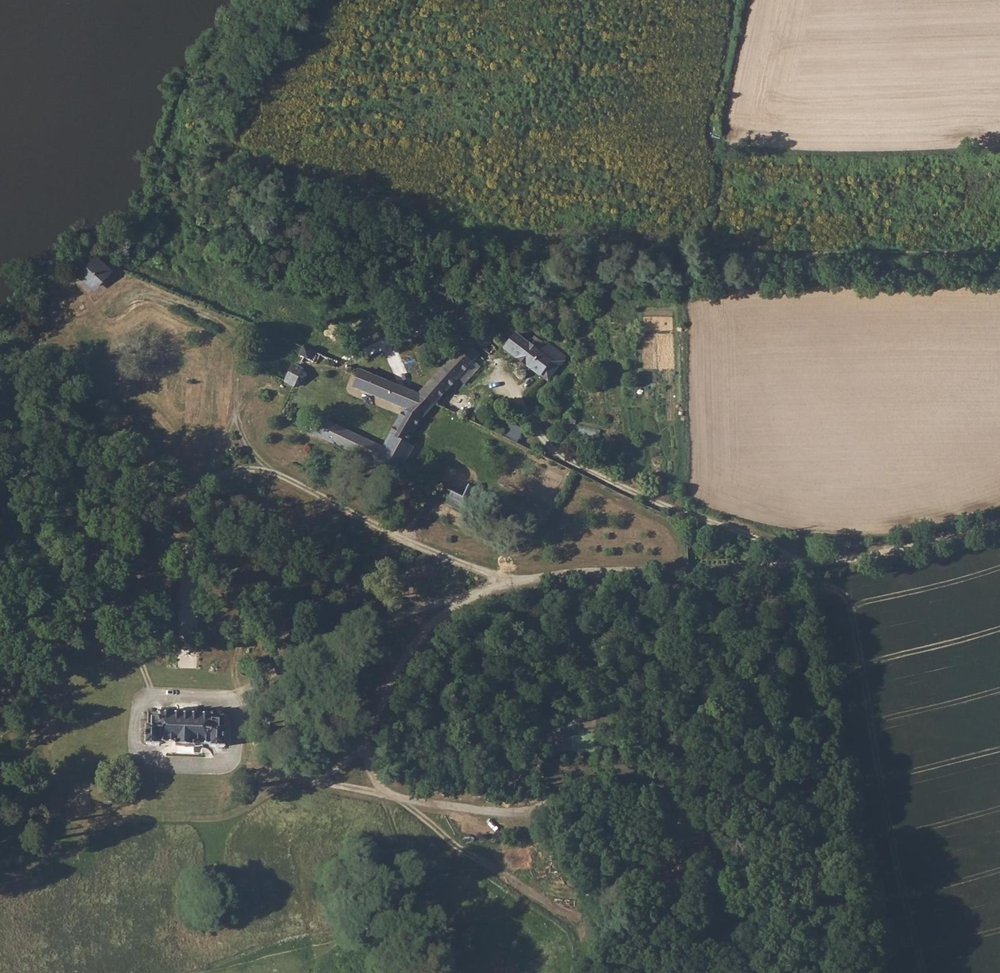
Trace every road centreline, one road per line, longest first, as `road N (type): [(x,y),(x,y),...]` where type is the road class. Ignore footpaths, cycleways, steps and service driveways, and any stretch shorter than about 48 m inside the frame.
road 1 (track): [(999,521),(800,566),(513,581),(457,605),(422,636),(368,748),(368,779)]
road 2 (unclassified): [(999,272),(678,279),(451,327)]
road 3 (track): [(513,581),(399,541),(270,471),(217,477),(180,502),(172,519)]
road 4 (unclassified): [(800,566),(762,540),(570,461),(519,396)]
road 5 (track): [(270,471),(255,458),(237,417),(234,344),(226,330),(145,295)]

